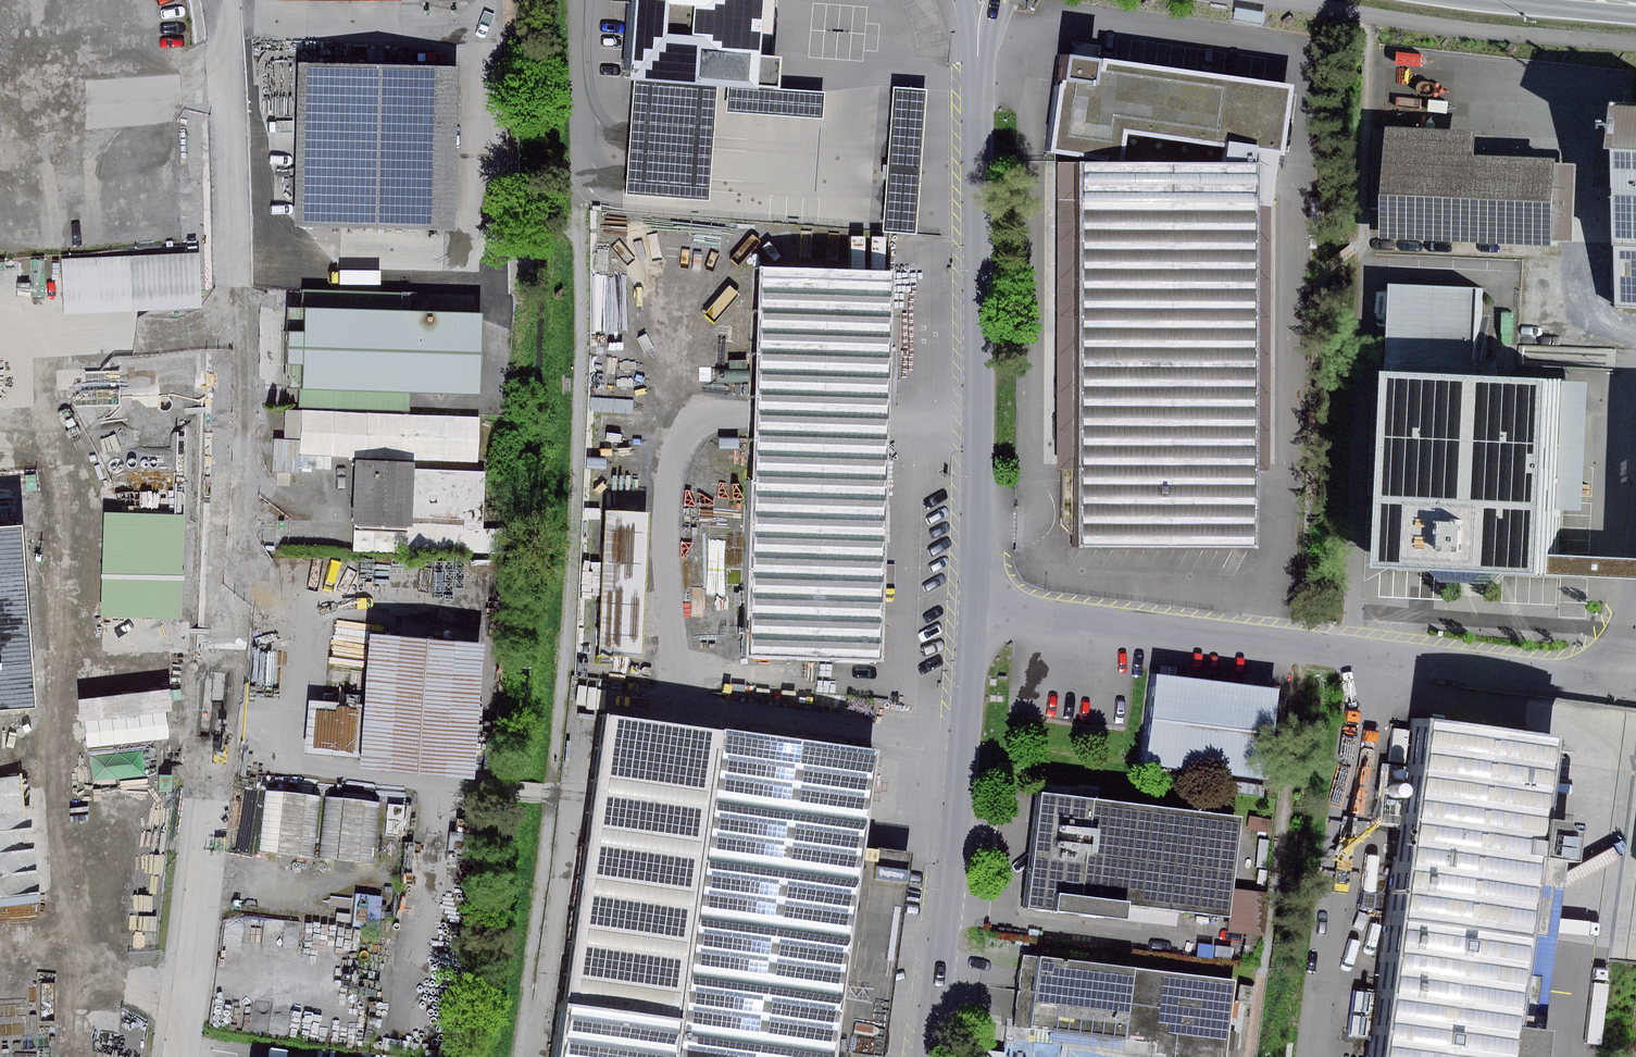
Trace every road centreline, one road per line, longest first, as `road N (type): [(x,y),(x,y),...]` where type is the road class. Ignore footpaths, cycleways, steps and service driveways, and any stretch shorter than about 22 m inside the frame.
road 1 (residential): [(186,1056),(216,841),(245,470),(232,0)]
road 2 (residential): [(1635,686),(985,609)]
road 3 (residential): [(985,609),(988,0)]
road 4 (residential): [(933,1056),(985,609)]

